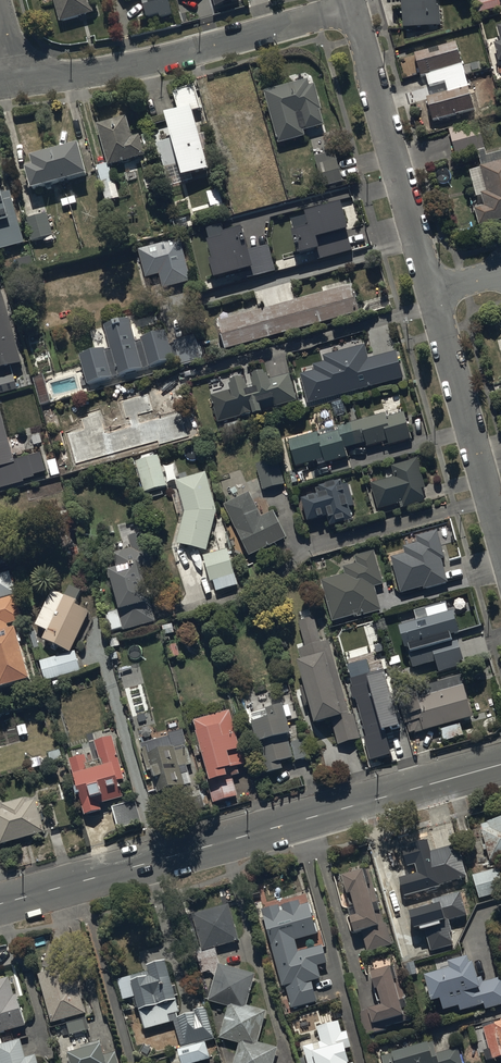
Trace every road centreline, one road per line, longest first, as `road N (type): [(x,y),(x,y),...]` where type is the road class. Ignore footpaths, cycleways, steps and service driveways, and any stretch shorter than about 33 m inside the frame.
road 1 (tertiary): [(0,905),(500,764)]
road 2 (residential): [(352,6),(162,60),(21,82)]
road 3 (residential): [(433,294),(352,6)]
road 4 (residential): [(500,532),(433,294)]

